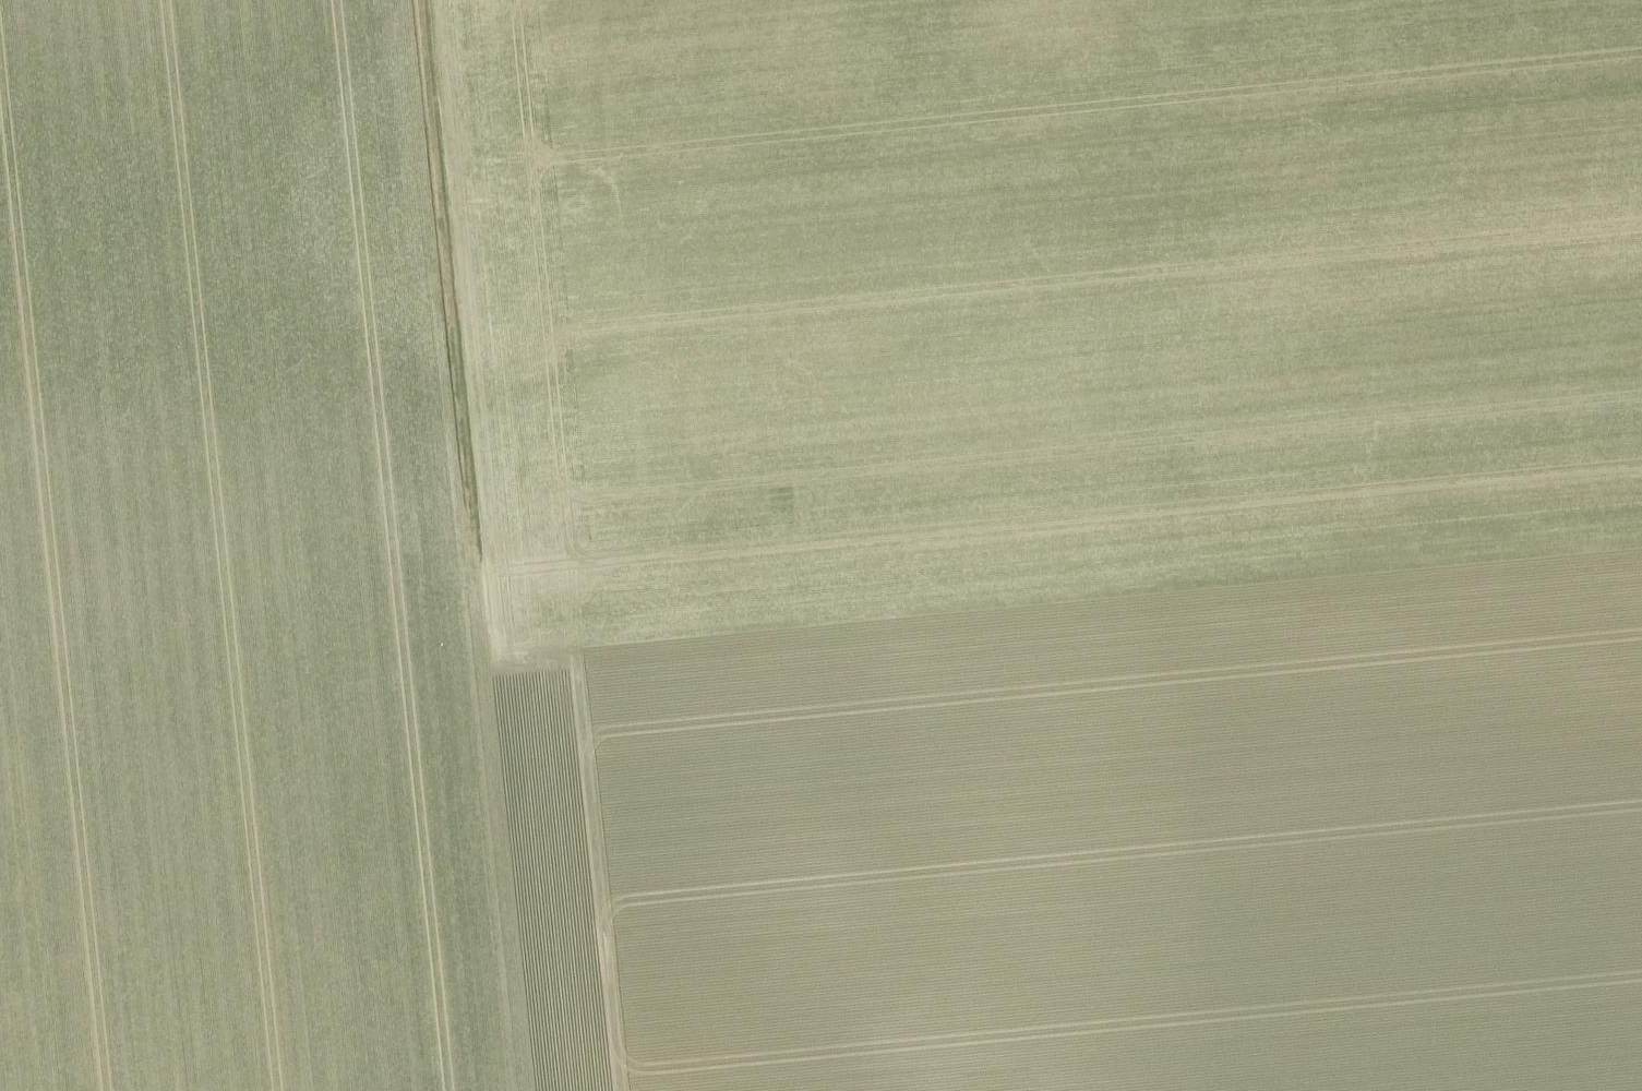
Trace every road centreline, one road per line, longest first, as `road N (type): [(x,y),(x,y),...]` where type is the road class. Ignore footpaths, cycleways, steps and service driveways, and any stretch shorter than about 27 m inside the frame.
road 1 (track): [(423,0),(476,504)]

